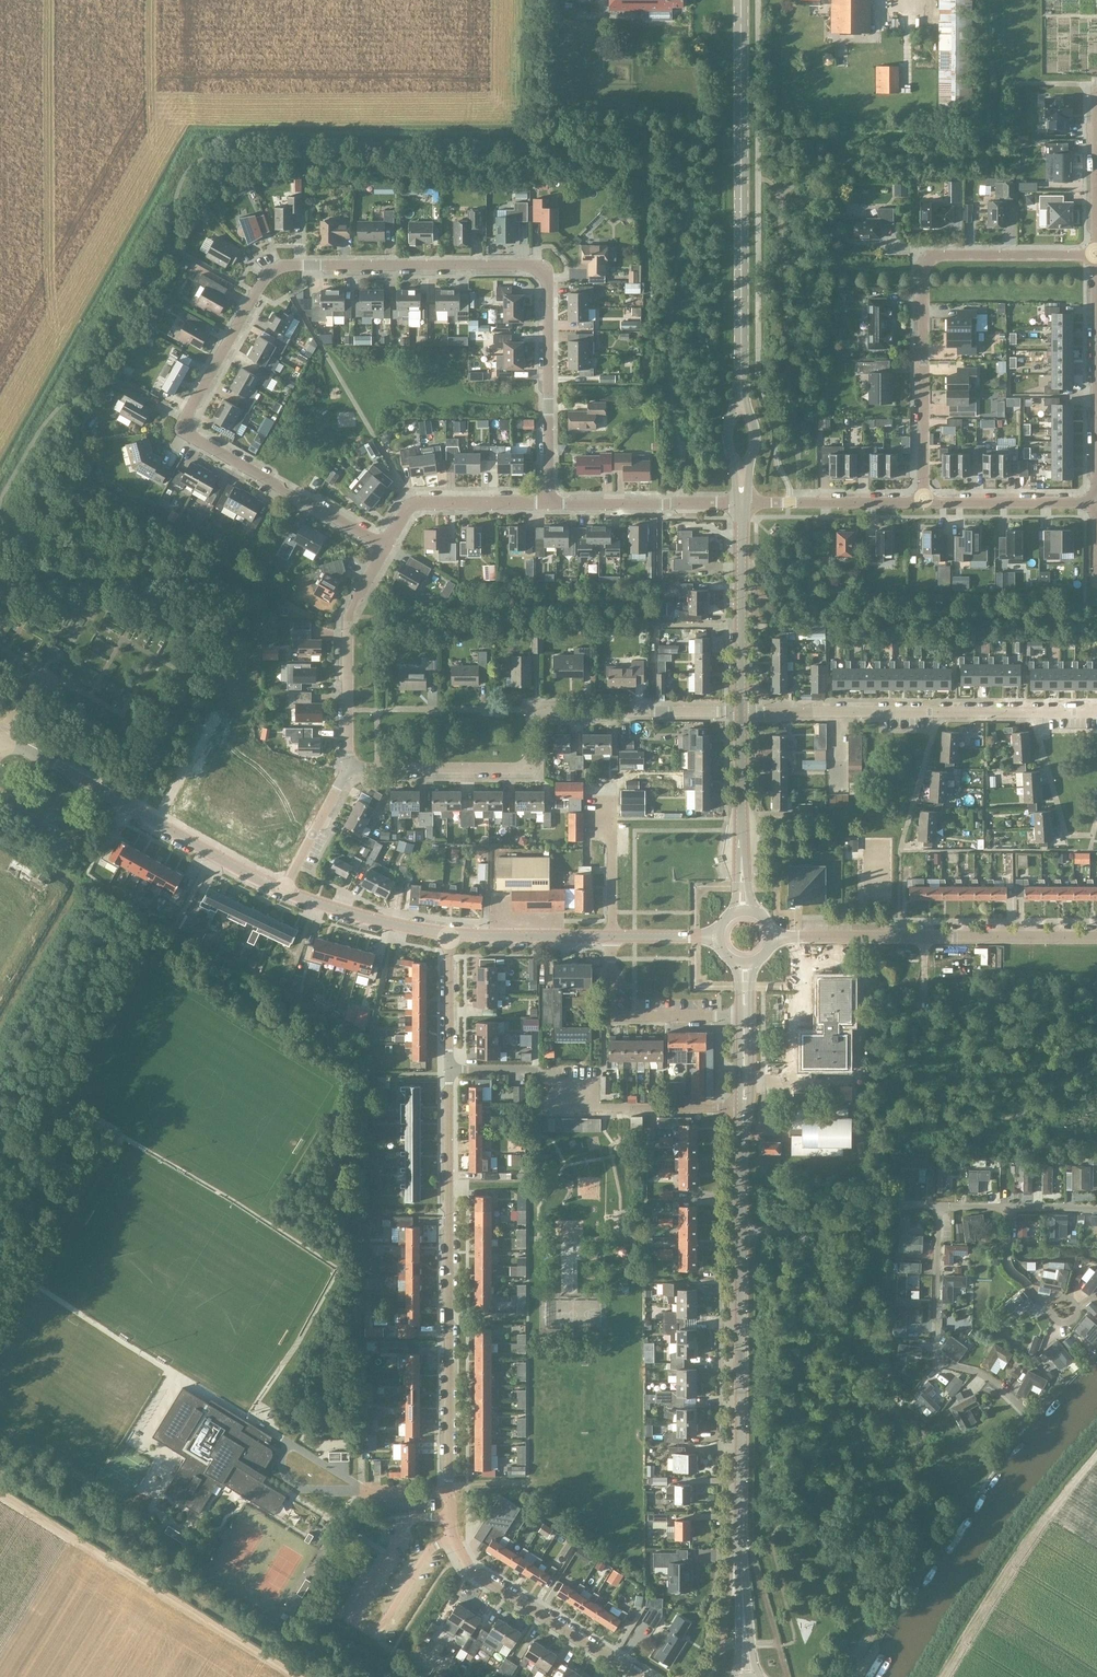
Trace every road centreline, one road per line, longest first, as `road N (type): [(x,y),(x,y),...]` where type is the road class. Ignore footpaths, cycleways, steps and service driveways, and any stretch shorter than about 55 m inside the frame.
road 1 (residential): [(385,546),(183,431),(260,284),(282,266),(541,267),(548,486)]
road 2 (residential): [(638,1676),(472,1572),(450,1532),(448,934)]
road 3 (residential): [(1096,252),(932,256),(923,265),(924,502)]
road 4 (secondary): [(743,1617),(741,1231)]
road 5 (secondary): [(741,383),(741,0)]
road 6 (residential): [(1096,712),(741,711)]
road 7 (tertiary): [(771,936),(1096,937)]
road 8 (unclassified): [(283,890),(5,739)]
road 9 (residential): [(939,1205),(934,1362),(983,1375),(1025,1411)]
road 10 (residential): [(348,767),(524,768),(531,711)]
road 11 (residential): [(348,767),(348,616),(385,546)]
road 12 (residential): [(531,711),(741,711)]
road 13 (secondary): [(741,711),(741,502)]
road 14 (residential): [(738,1016),(611,1015),(611,936)]
road 15 (residential): [(385,546),(416,502),(548,502)]
road 16 (residential): [(924,502),(741,502)]
road 17 (residential): [(939,1205),(766,1231)]
road 18 (residential): [(741,502),(567,504)]
road 19 (residential): [(1096,503),(924,502)]
road 20 (unclassified): [(448,934),(283,890)]
road 21 (residential): [(1096,252),(1096,417)]
road 22 (residential): [(1096,93),(1096,252)]
road 23 (secondary): [(741,869),(741,711)]
road 24 (unclassified): [(458,934),(611,936)]
road 25 (residential): [(387,709),(531,711)]
road 26 (unclassified): [(611,936),(606,796)]
road 27 (residential): [(283,890),(348,767)]

